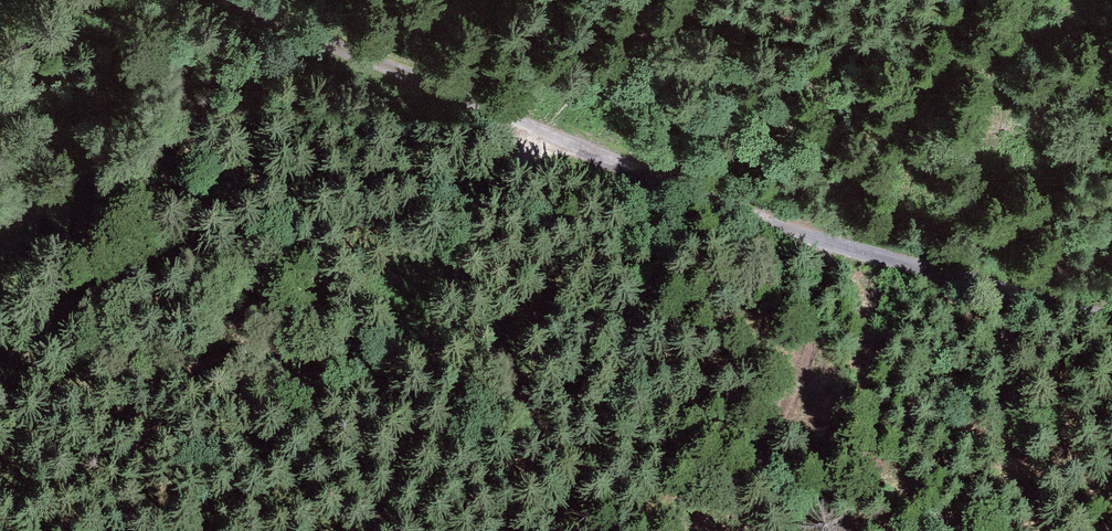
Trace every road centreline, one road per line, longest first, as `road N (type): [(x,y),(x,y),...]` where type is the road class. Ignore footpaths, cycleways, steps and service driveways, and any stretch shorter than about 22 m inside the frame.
road 1 (track): [(246,0),(356,56),(732,213),(1111,321)]
road 2 (track): [(678,0),(539,128),(493,200),(362,530)]

